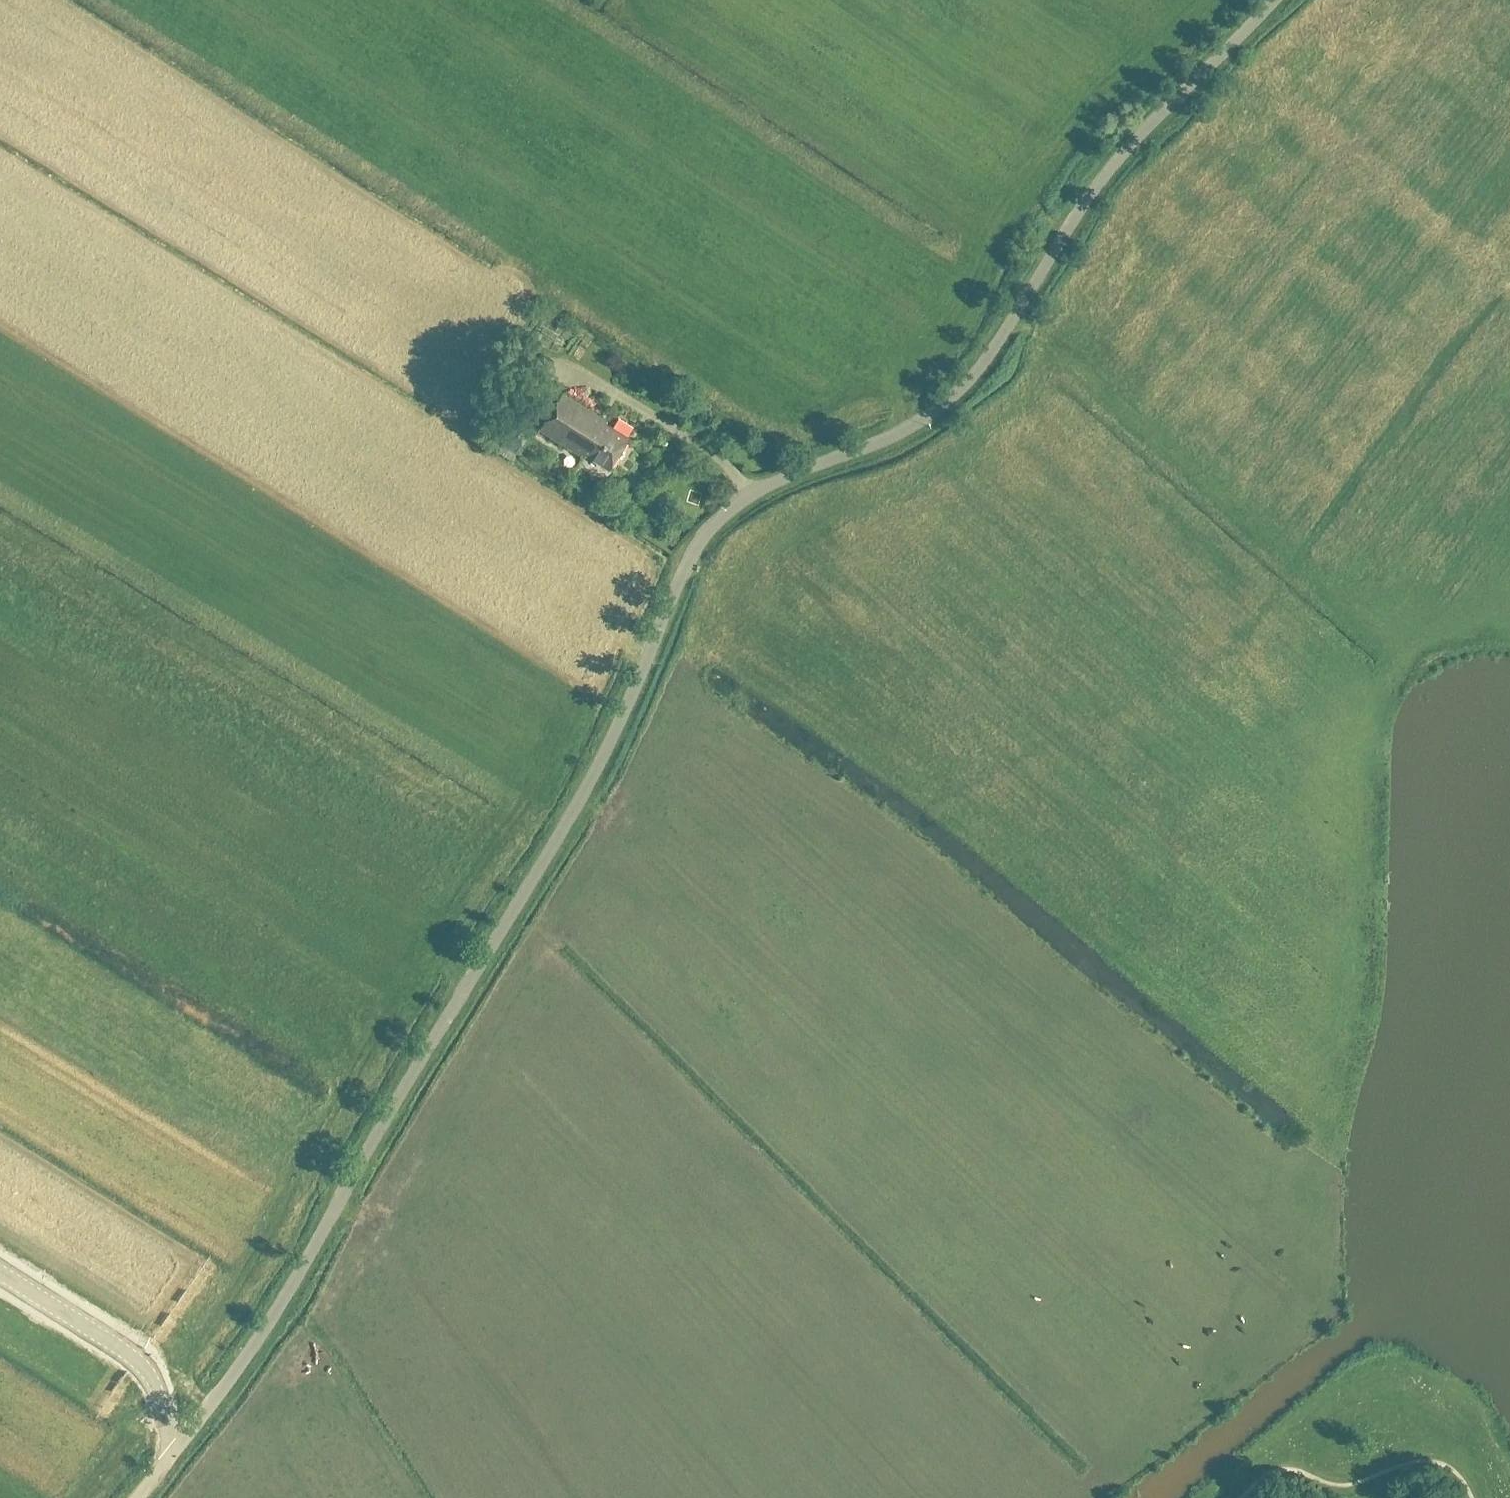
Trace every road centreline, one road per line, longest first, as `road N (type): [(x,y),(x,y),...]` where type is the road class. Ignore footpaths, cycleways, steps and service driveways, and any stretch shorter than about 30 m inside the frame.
road 1 (unclassified): [(137,1497),(279,1307),(585,791),(702,539),(761,488),(895,433),(953,396),(995,347),(1102,180),(1274,0)]

